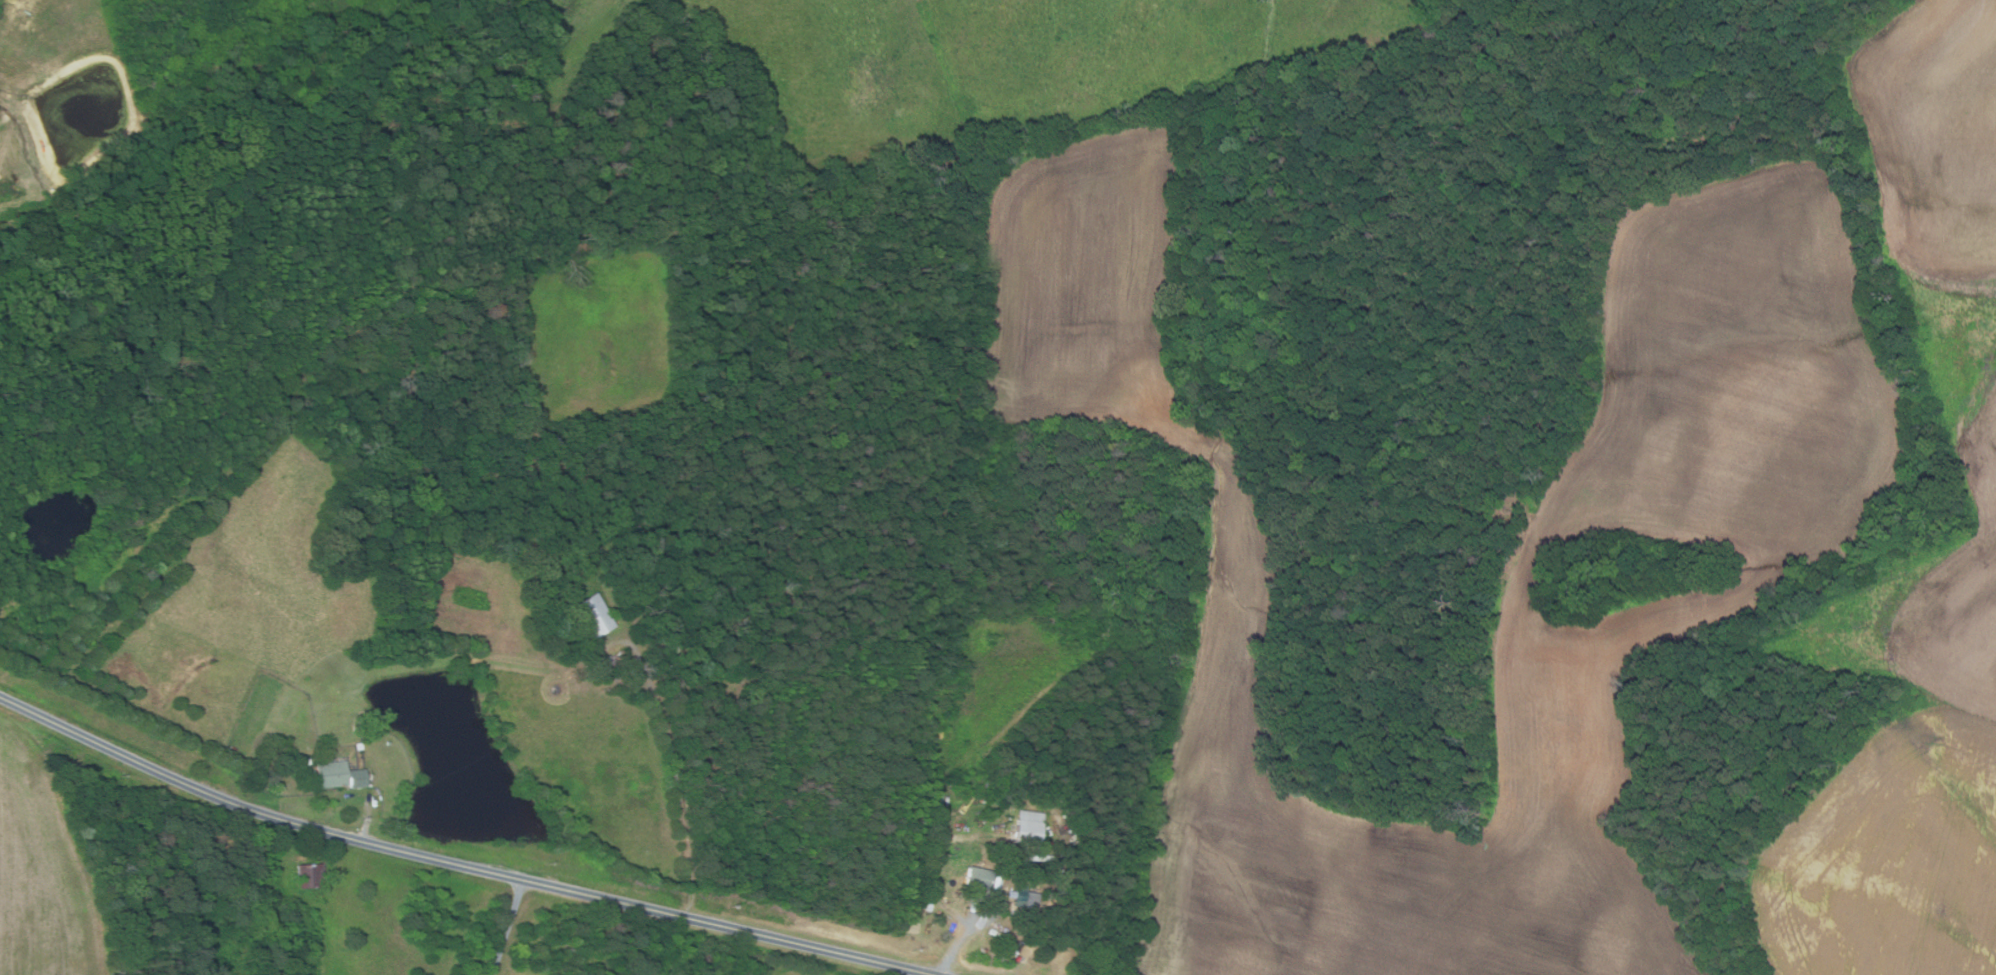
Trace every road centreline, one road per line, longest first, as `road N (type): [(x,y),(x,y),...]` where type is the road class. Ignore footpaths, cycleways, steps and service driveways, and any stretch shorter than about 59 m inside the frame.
road 1 (residential): [(934,974),(282,817),(177,779),(0,695)]

